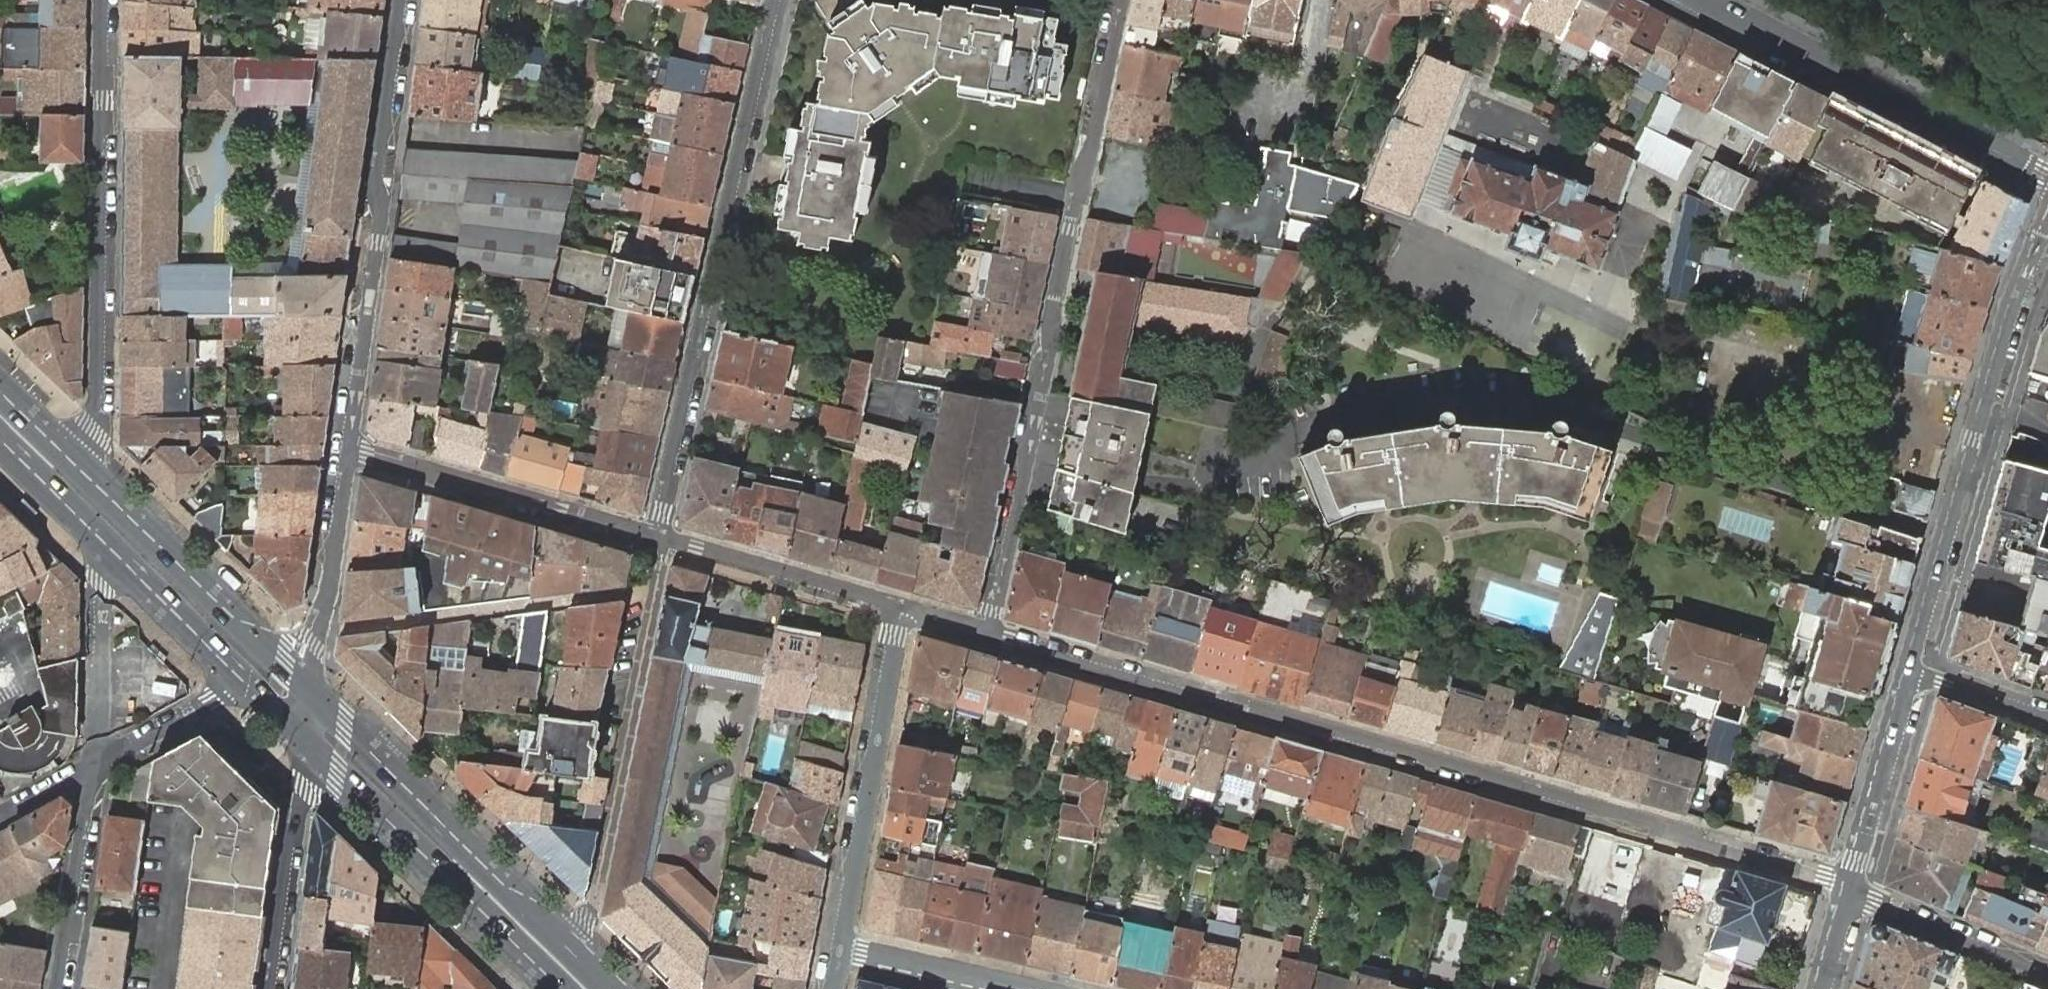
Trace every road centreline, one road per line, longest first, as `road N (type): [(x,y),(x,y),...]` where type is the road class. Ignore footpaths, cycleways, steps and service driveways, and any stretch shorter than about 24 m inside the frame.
road 1 (residential): [(986,636),(1659,824),(1706,847),(1848,891)]
road 2 (residential): [(1122,0),(986,636)]
road 3 (residential): [(658,536),(773,0)]
road 4 (tertiary): [(2047,221),(2004,333),(1905,673)]
road 5 (residential): [(102,0),(96,429),(71,461)]
road 6 (residential): [(347,452),(383,198),(377,168),(399,0)]
road 7 (residential): [(658,536),(662,559),(592,907),(563,942)]
road 8 (tertiary): [(2047,177),(1707,0)]
road 9 (primary): [(563,942),(310,691)]
road 10 (primary): [(304,743),(559,988)]
road 11 (residential): [(903,607),(840,948)]
road 12 (primary): [(310,691),(71,461)]
road 13 (residential): [(347,452),(658,536)]
road 14 (residential): [(658,536),(903,607)]
road 15 (residential): [(269,988),(304,743)]
road 16 (residential): [(310,691),(347,452)]
road 17 (residential): [(100,541),(92,768)]
road 18 (tertiary): [(1905,673),(1848,891)]
road 19 (residential): [(92,768),(56,988)]
road 20 (residential): [(1848,891),(2047,974)]
road 21 (primary): [(100,541),(235,677)]
road 22 (residential): [(1017,988),(840,948)]
road 23 (residential): [(235,677),(212,700),(92,768)]
road 24 (residential): [(2047,720),(1905,673)]
road 25 (primary): [(0,441),(100,541)]

